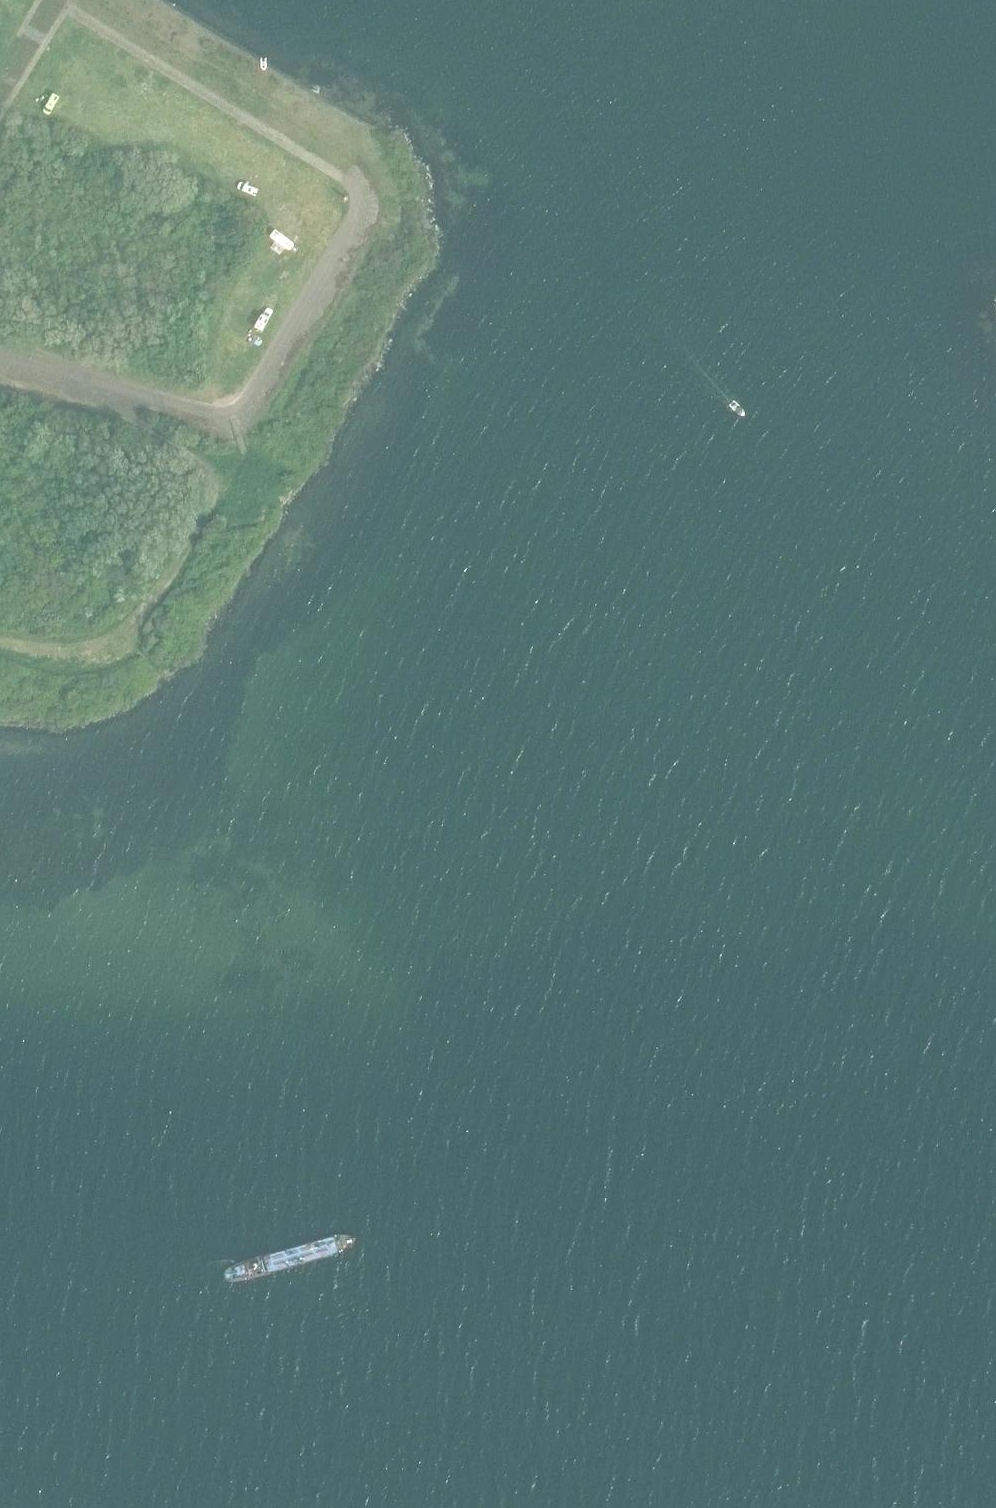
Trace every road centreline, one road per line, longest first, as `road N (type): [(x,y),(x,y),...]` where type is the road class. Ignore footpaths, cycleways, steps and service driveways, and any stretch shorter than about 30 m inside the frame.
road 1 (track): [(0,349),(231,409),(357,200),(343,177),(67,8)]
road 2 (track): [(0,385),(115,417),(165,442),(212,489),(163,577),(106,644),(0,639)]

